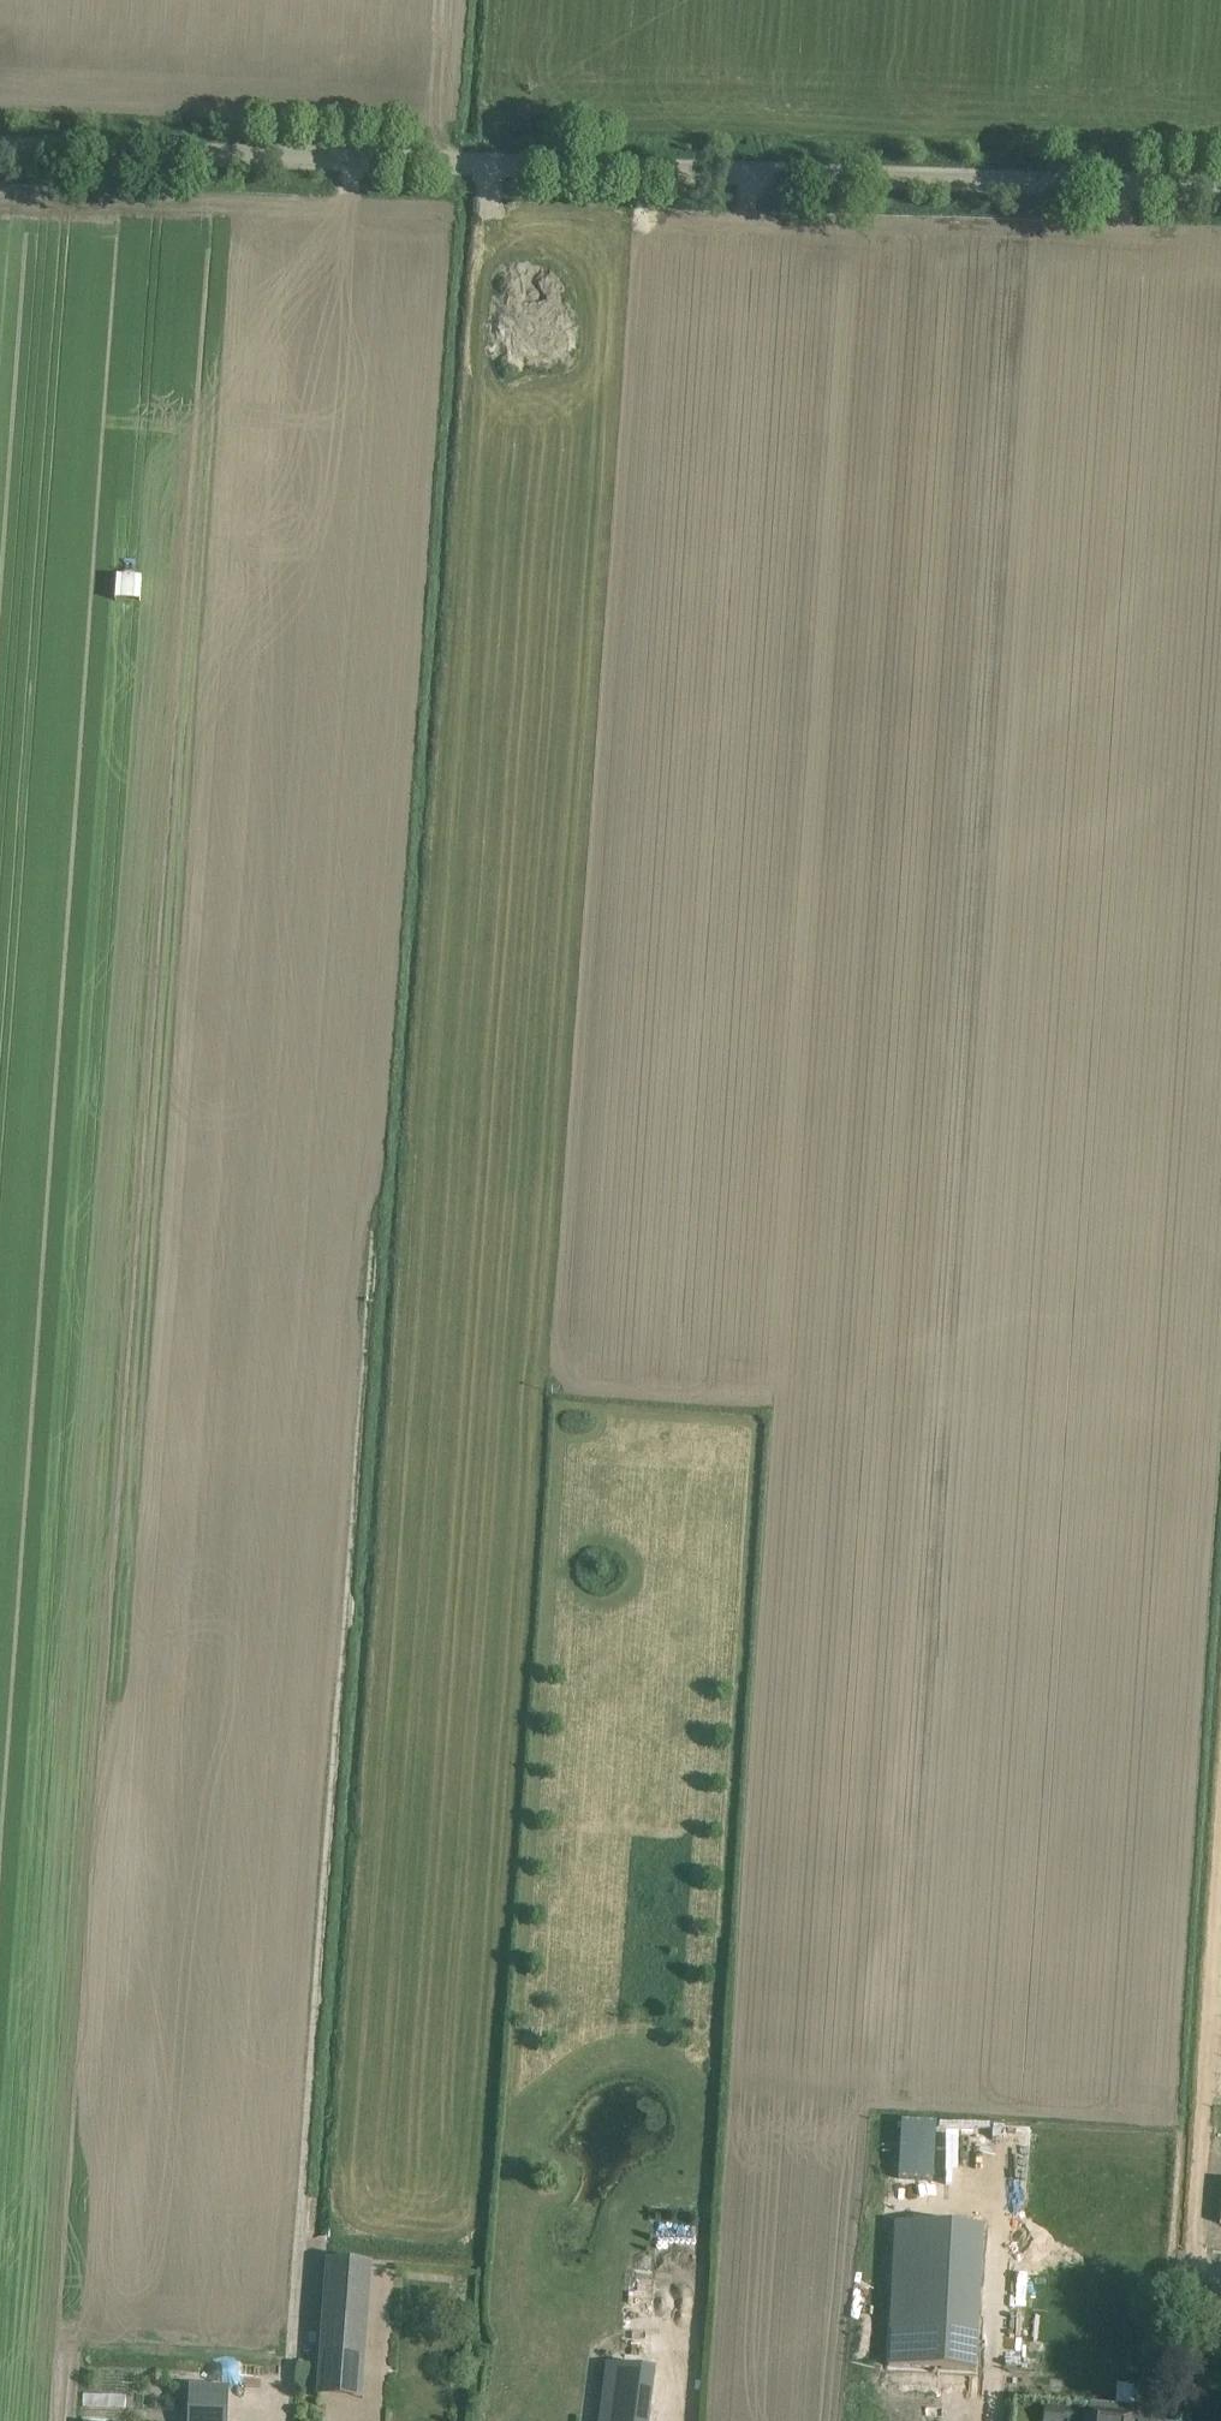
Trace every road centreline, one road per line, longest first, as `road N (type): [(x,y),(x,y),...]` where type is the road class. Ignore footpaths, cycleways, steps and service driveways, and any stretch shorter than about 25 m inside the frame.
road 1 (unclassified): [(1220,189),(0,150)]

